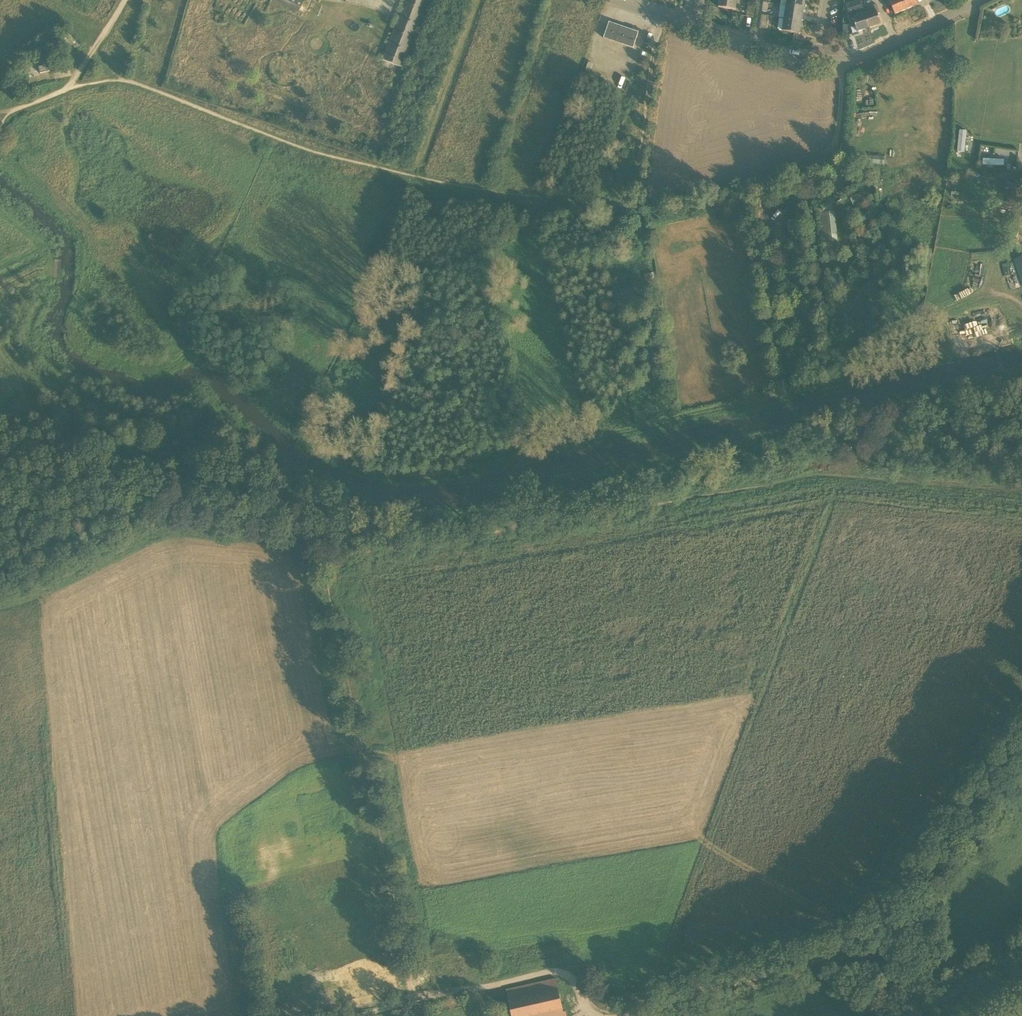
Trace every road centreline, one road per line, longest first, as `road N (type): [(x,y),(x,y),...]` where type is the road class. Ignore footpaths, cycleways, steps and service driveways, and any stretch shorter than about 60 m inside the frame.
road 1 (track): [(64,91),(123,79),(311,152),(424,179),(625,206),(819,158),(835,141),(841,61)]
road 2 (track): [(358,1015),(554,975),(570,984),(585,1009),(603,1014),(851,945),(905,910),(1021,764)]
road 3 (track): [(323,539),(413,1003)]
road 4 (track): [(649,203),(636,180),(659,15)]
road 5 (residential): [(817,62),(841,61),(978,0)]
road 6 (residential): [(817,62),(691,26)]

